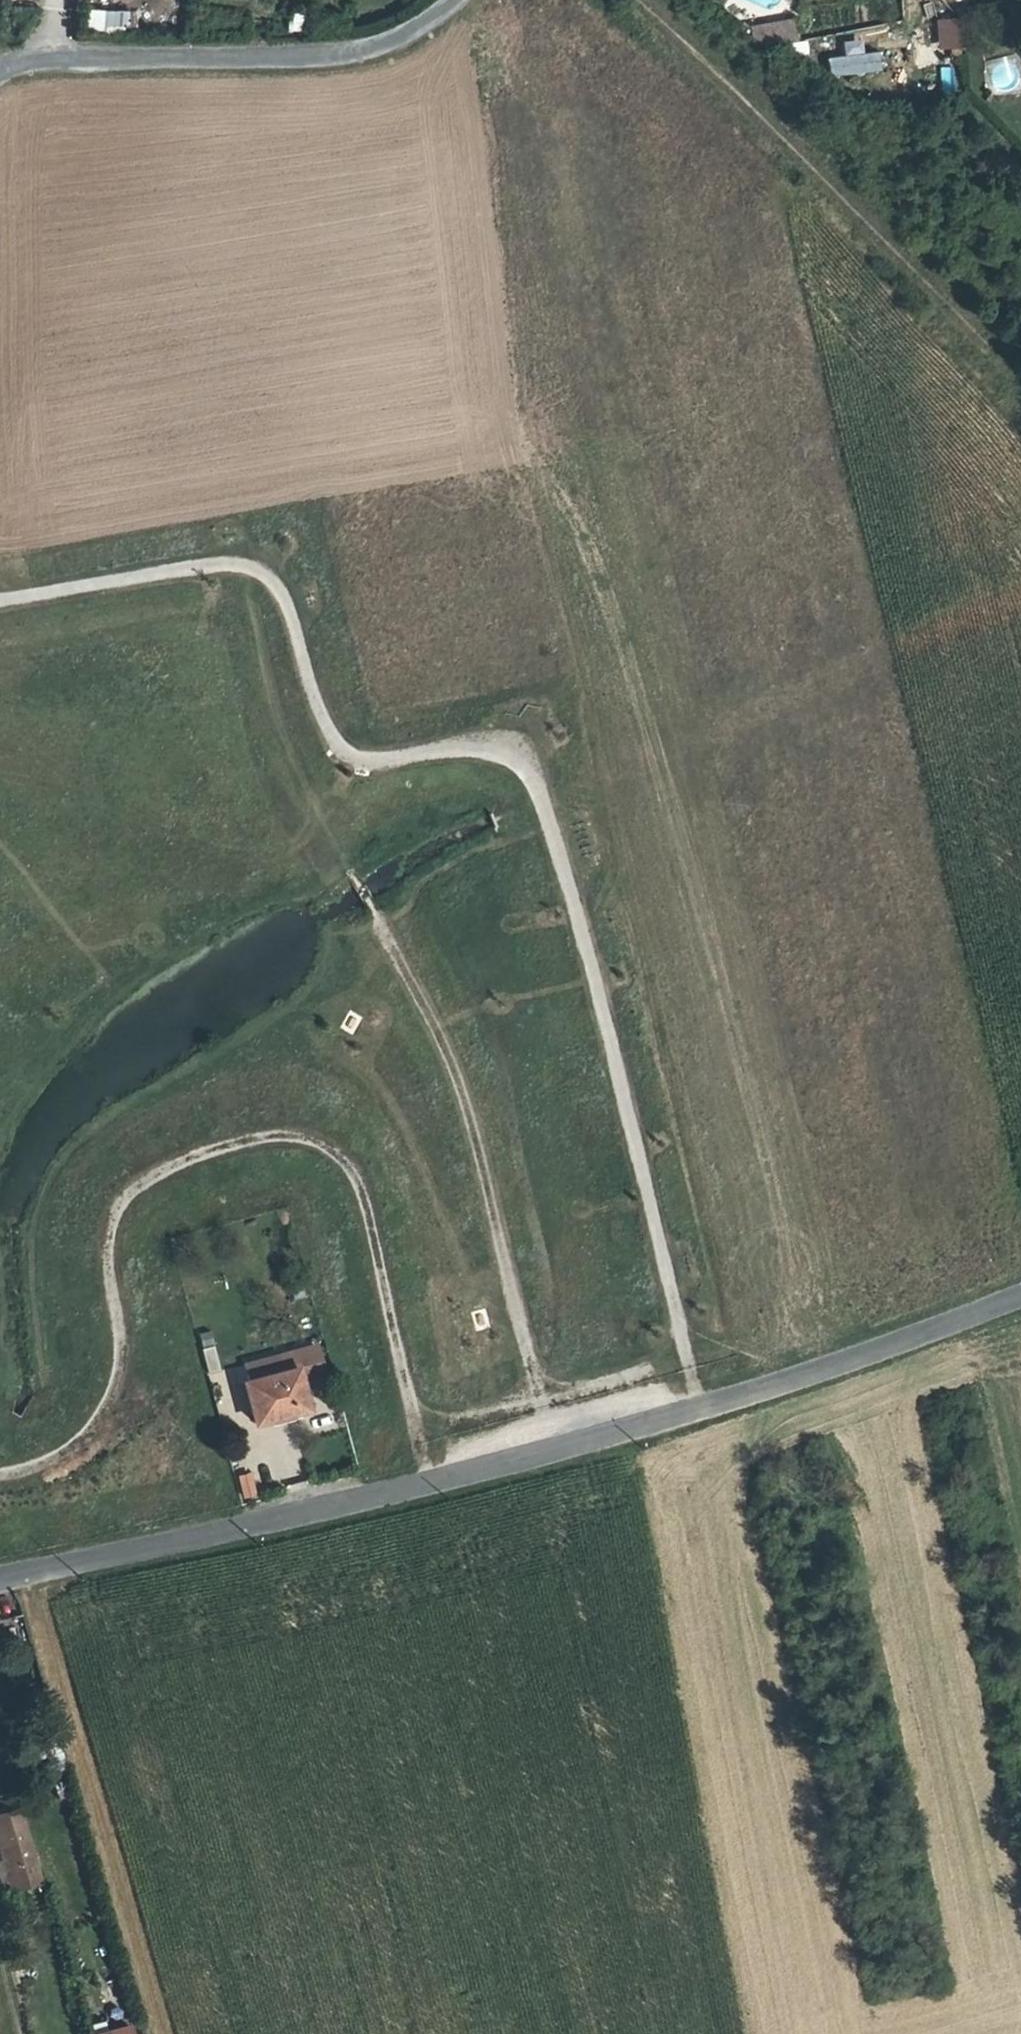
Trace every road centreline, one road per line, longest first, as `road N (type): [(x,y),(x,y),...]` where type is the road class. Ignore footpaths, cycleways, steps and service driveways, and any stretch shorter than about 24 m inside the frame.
road 1 (residential): [(0,1578),(540,1460),(696,1415),(1020,1298)]
road 2 (residential): [(0,71),(46,63),(327,65),(379,52),(440,22),(457,0)]

